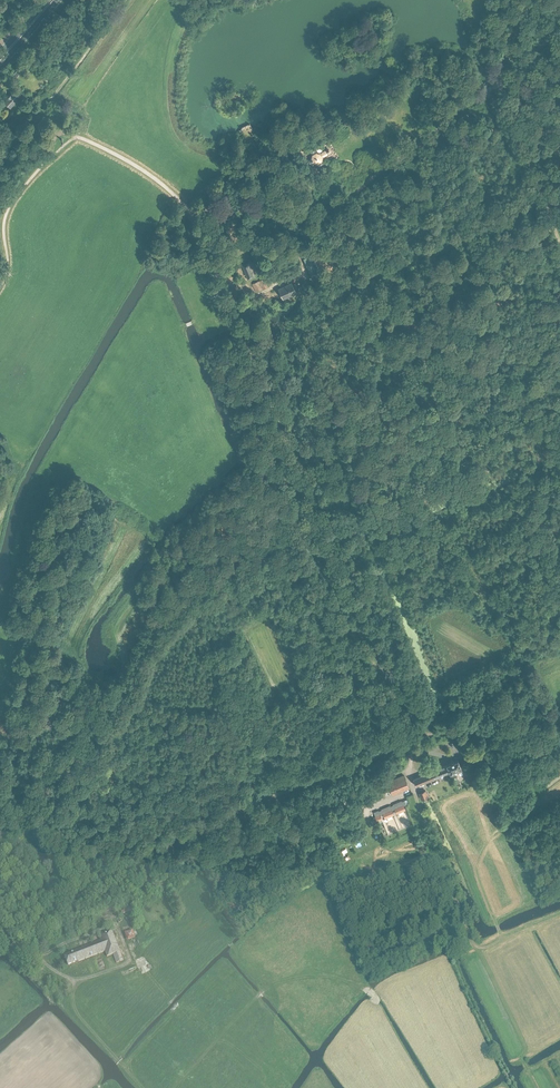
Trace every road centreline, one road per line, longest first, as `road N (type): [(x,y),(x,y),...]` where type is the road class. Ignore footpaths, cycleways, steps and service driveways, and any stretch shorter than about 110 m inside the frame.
road 1 (residential): [(0,853),(95,867),(408,738),(197,214)]
road 2 (residential): [(559,33),(326,211),(197,214)]
road 3 (track): [(120,936),(130,962),(73,980),(25,949),(7,904),(25,856)]
road 4 (track): [(412,745),(406,768),(470,945)]
road 5 (track): [(56,127),(50,151),(6,213),(0,284)]
road 6 (track): [(197,214),(143,169),(56,127)]
road 7 (track): [(109,726),(153,627),(194,596)]
road 8 (track): [(231,307),(301,271),(265,212)]
road 9 (track): [(73,980),(76,1012),(144,1087)]
road 10 (track): [(454,960),(470,945),(559,915)]

